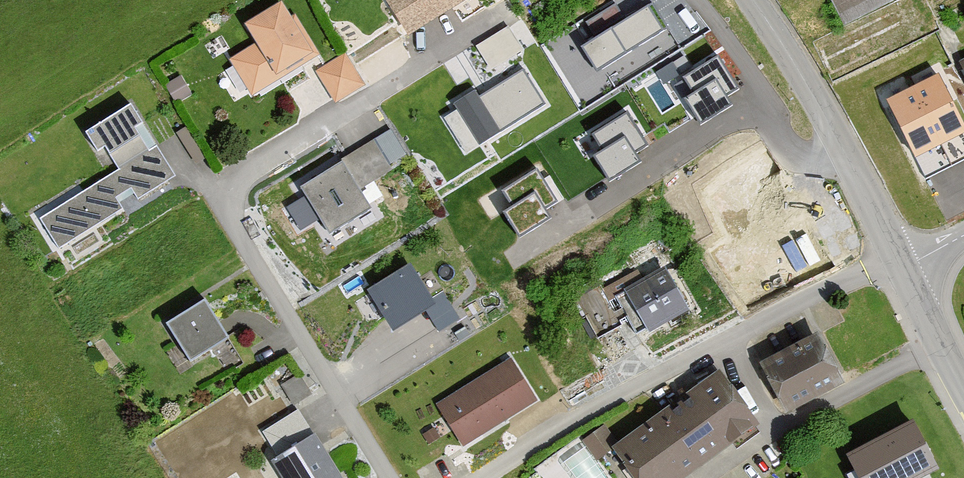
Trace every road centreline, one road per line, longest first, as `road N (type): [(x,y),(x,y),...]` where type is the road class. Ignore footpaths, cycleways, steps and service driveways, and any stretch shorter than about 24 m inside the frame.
road 1 (residential): [(390,477),(218,189),(489,21)]
road 2 (residential): [(896,256),(688,358),(475,477)]
road 3 (tertiary): [(896,256),(793,60),(747,0)]
road 4 (tertiary): [(963,394),(902,268)]

